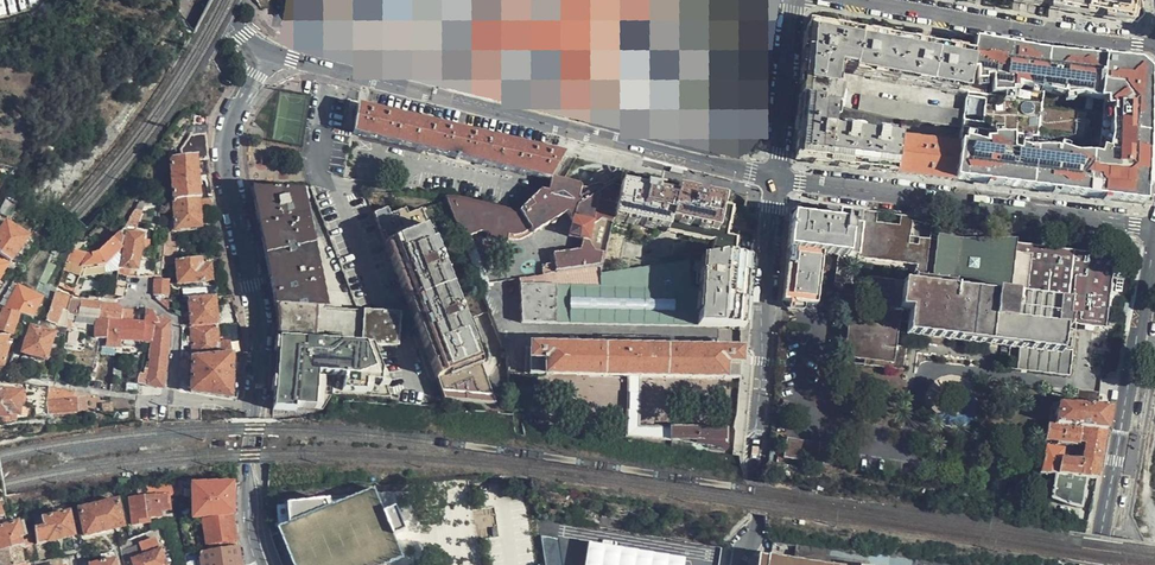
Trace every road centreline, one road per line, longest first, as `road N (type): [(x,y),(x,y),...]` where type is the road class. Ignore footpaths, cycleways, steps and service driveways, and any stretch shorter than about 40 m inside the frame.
road 1 (residential): [(272,53),(229,123),(229,177),(259,324),(246,472),(256,564)]
road 2 (tertiary): [(775,180),(331,69)]
road 3 (residential): [(740,564),(757,515),(775,180)]
road 4 (tertiary): [(1154,226),(775,180)]
road 5 (residential): [(331,69),(315,156),(424,391)]
road 6 (secondary): [(1154,229),(1094,564)]
road 7 (residential): [(852,0),(1154,45)]
road 8 (residential): [(775,180),(793,0)]

